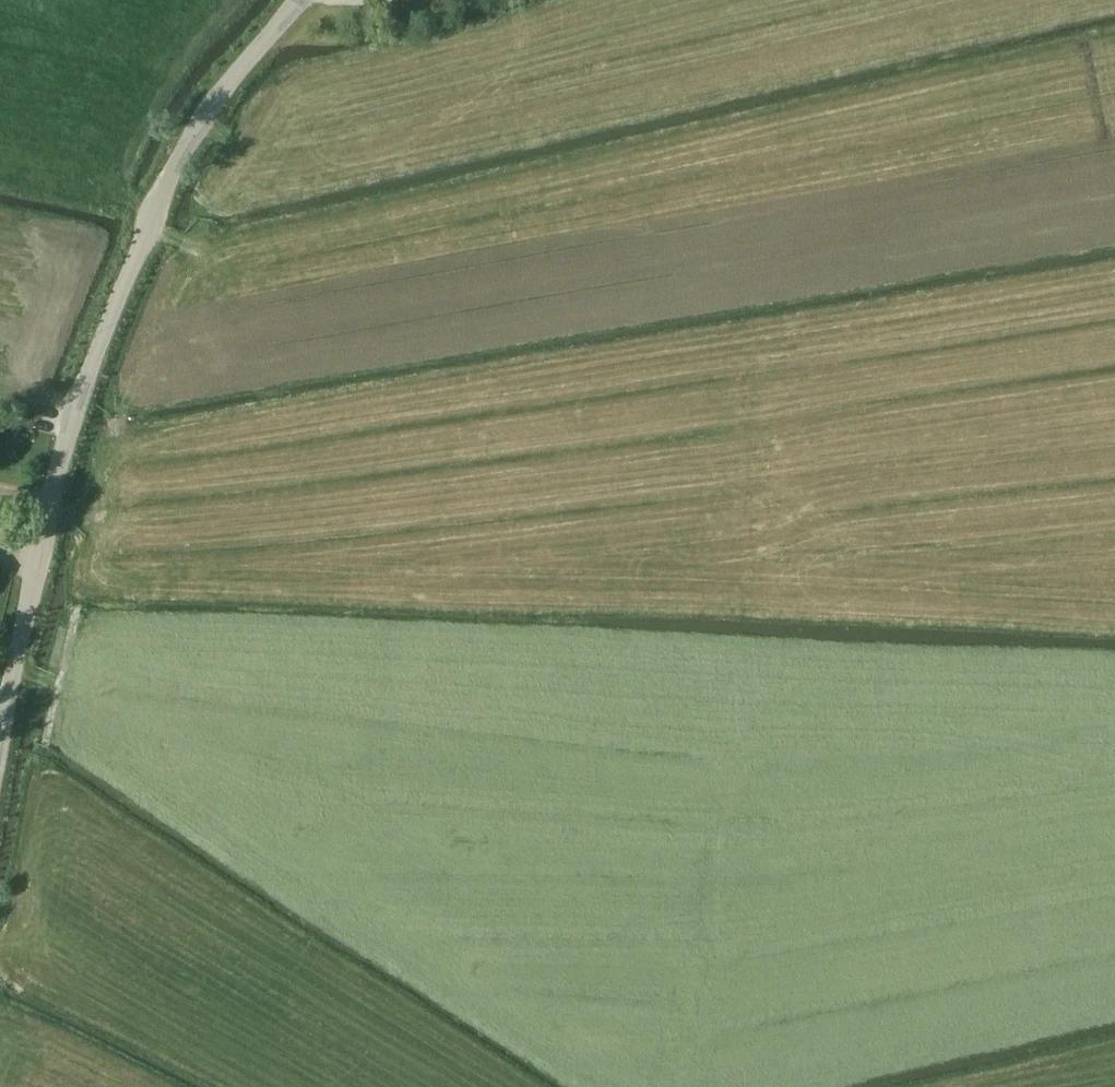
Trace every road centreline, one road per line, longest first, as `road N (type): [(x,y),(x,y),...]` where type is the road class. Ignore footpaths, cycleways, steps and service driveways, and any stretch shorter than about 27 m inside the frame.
road 1 (unclassified): [(0,750),(53,484),(85,380),(188,145),(221,93),(299,0)]

